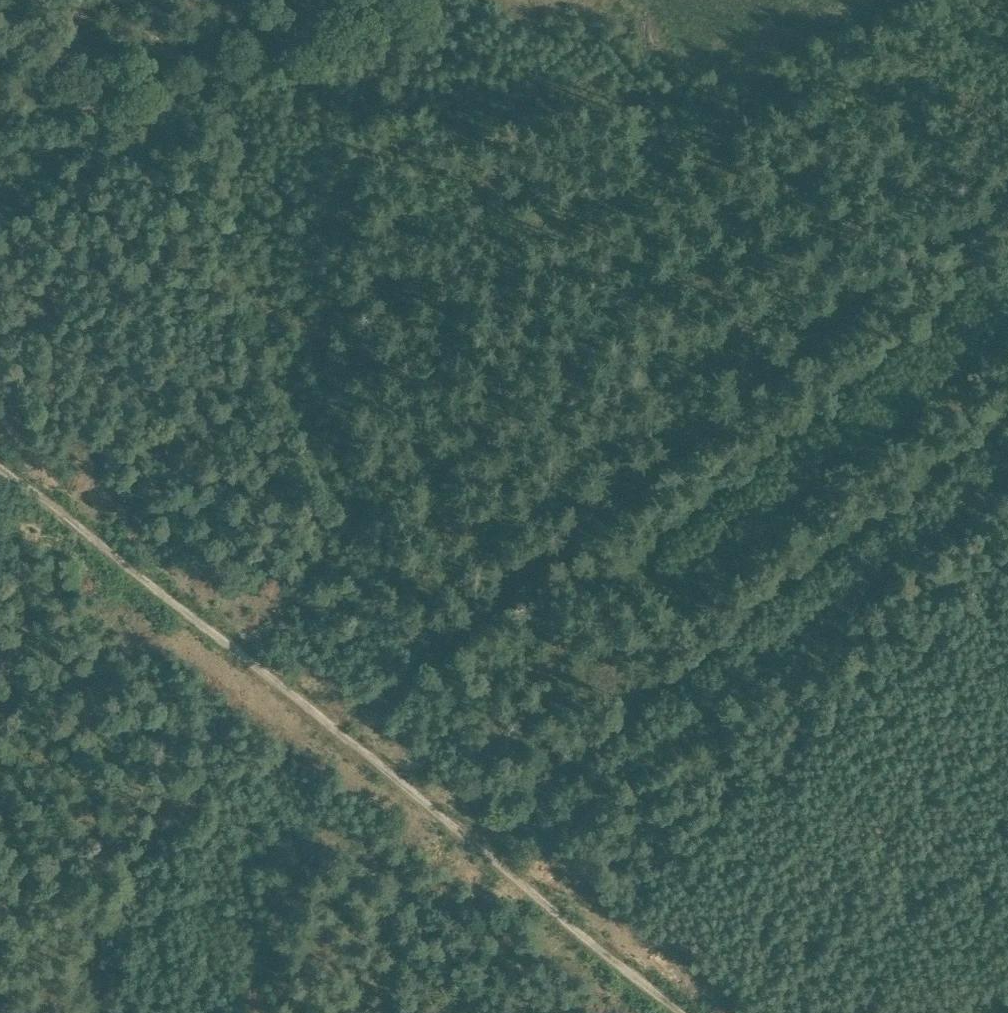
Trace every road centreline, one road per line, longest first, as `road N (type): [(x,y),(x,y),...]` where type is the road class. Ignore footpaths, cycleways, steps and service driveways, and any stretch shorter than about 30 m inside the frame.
road 1 (track): [(688,1012),(0,463)]

